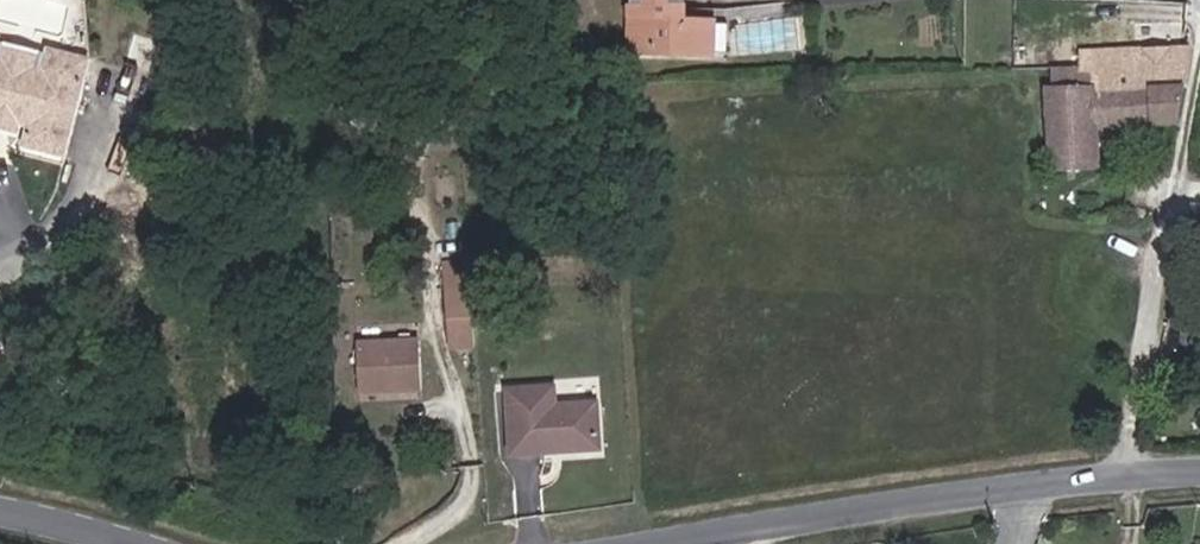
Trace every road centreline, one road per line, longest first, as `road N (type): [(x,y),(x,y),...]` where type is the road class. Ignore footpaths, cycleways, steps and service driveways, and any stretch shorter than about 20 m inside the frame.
road 1 (tertiary): [(664,543),(1016,487),(1199,470)]
road 2 (tertiary): [(0,507),(141,543)]

